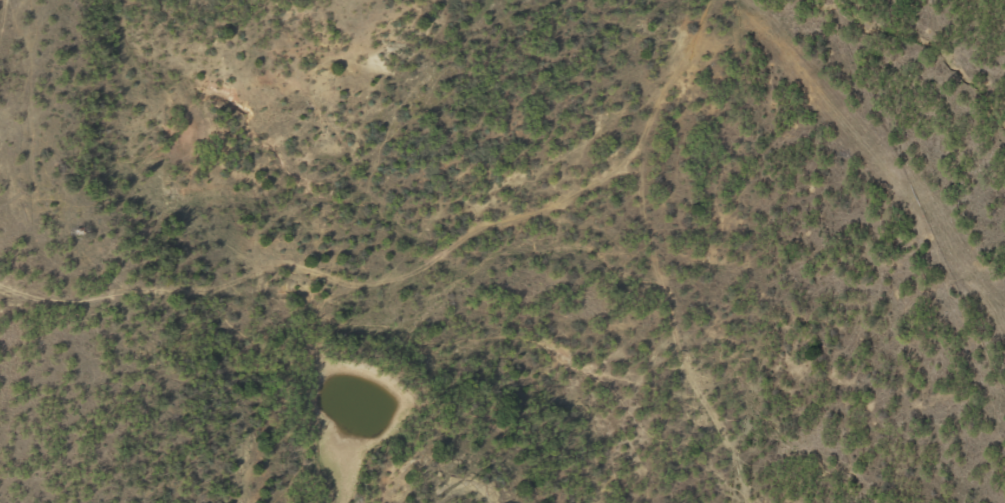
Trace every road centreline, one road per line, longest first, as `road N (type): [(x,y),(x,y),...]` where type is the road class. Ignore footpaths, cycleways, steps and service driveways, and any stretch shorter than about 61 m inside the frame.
road 1 (residential): [(102,0),(76,43),(82,289),(102,370)]

